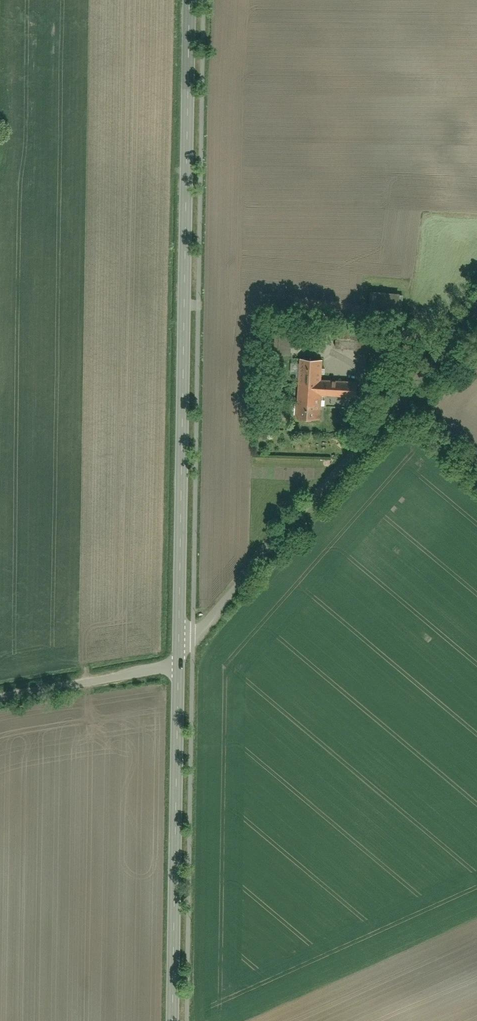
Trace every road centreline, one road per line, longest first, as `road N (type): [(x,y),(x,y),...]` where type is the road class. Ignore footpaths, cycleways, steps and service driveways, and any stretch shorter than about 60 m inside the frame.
road 1 (tertiary): [(180,639),(190,0)]
road 2 (residential): [(476,311),(202,628),(180,639)]
road 3 (tertiary): [(173,1020),(180,667)]
road 4 (residential): [(180,667),(0,698)]

